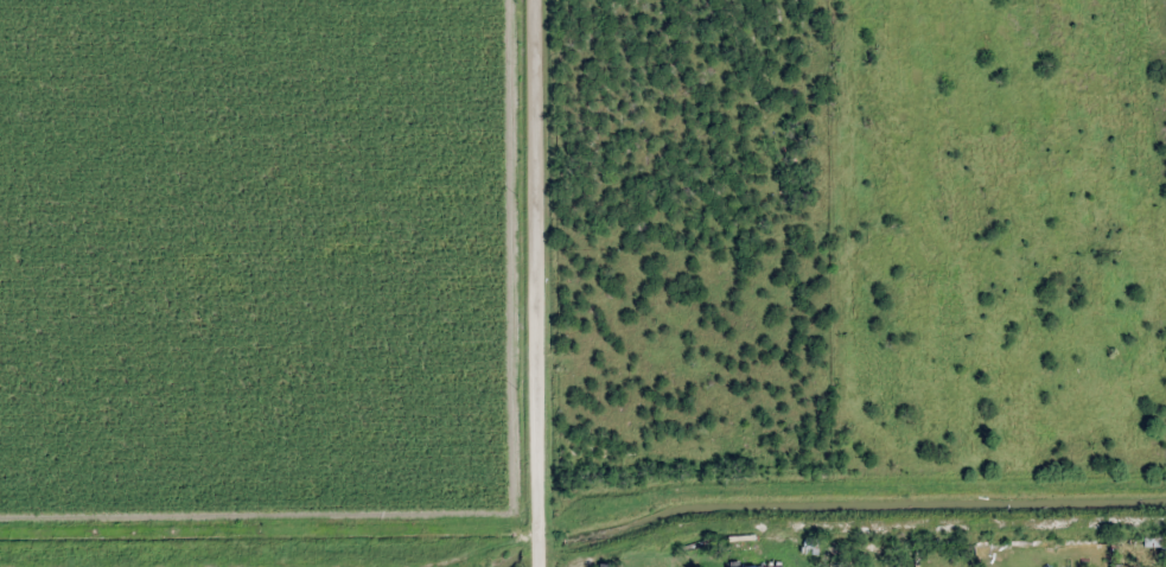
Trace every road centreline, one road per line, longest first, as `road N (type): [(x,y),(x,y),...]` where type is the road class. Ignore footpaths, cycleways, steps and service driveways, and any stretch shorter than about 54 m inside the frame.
road 1 (residential): [(541,566),(536,0)]

